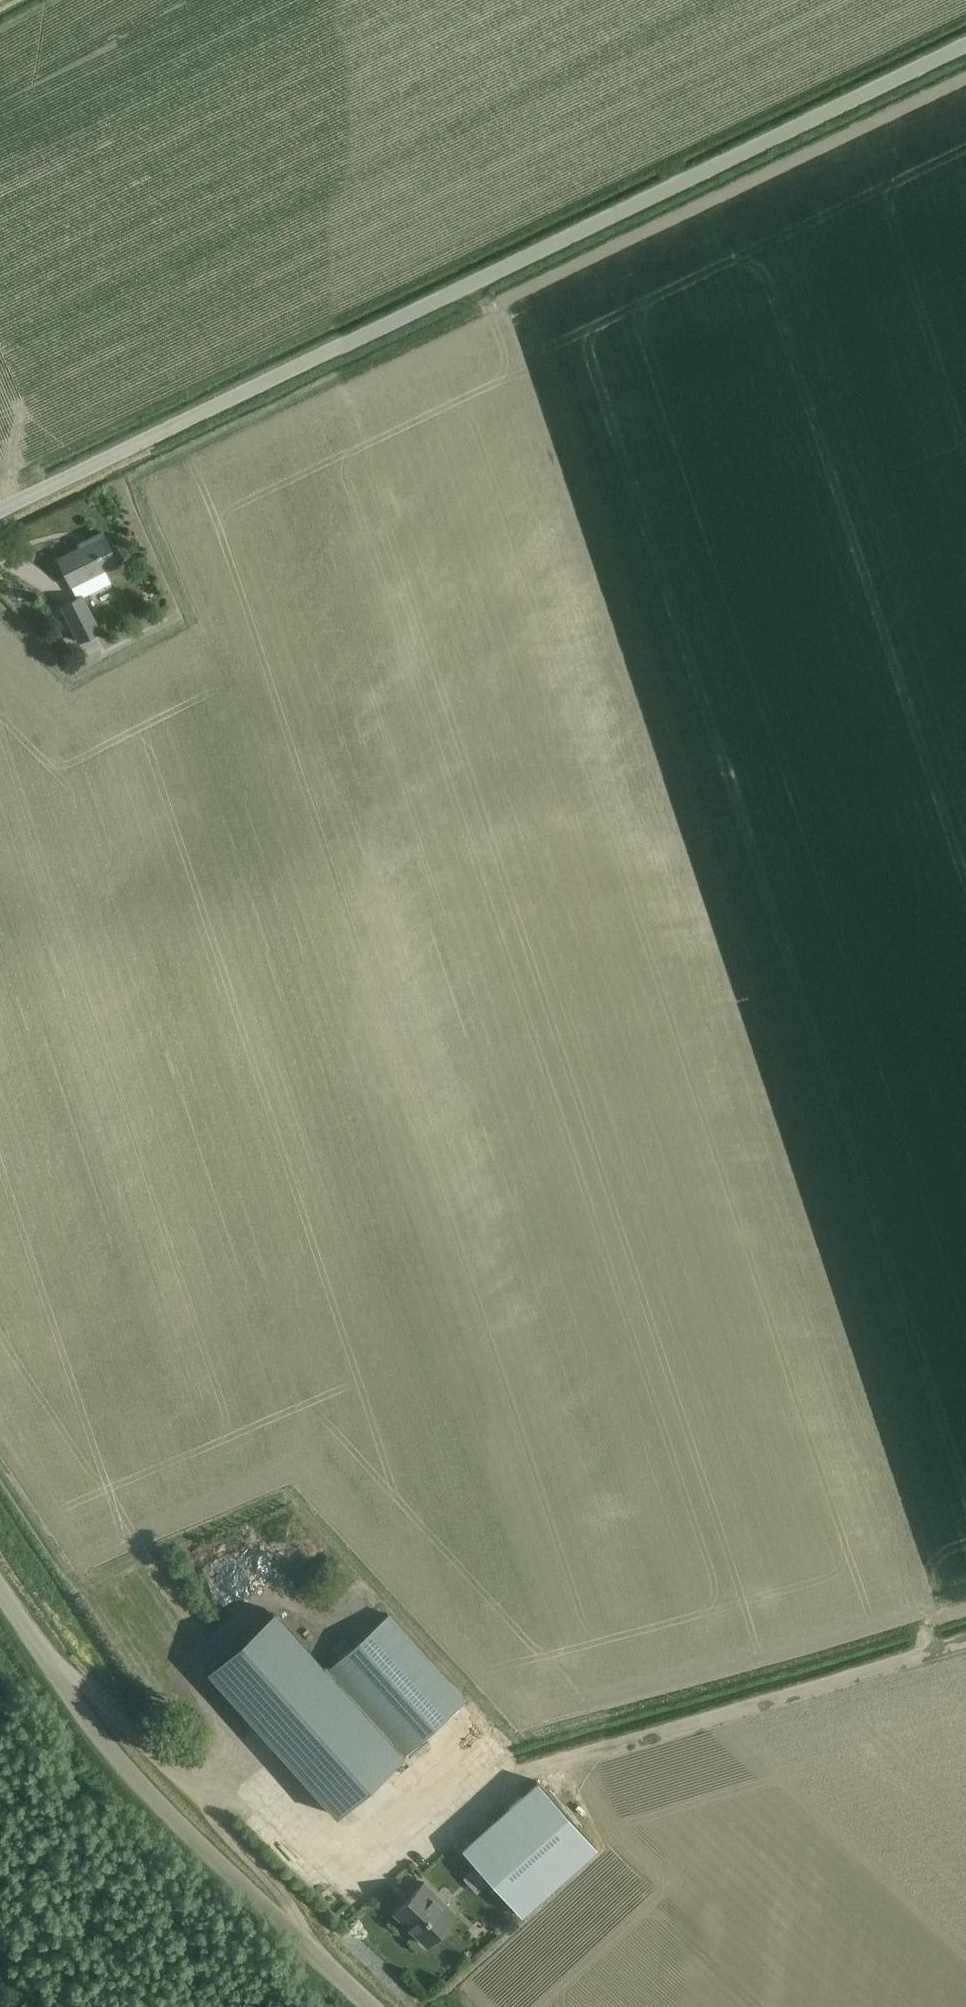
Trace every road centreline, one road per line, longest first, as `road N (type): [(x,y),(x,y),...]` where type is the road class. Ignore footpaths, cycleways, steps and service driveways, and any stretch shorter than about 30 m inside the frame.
road 1 (unclassified): [(0,514),(965,47)]
road 2 (track): [(187,1781),(283,1781),(368,1860),(502,1771),(965,1635)]
road 3 (unclassified): [(371,2006),(196,1842),(105,1741),(0,1584)]

